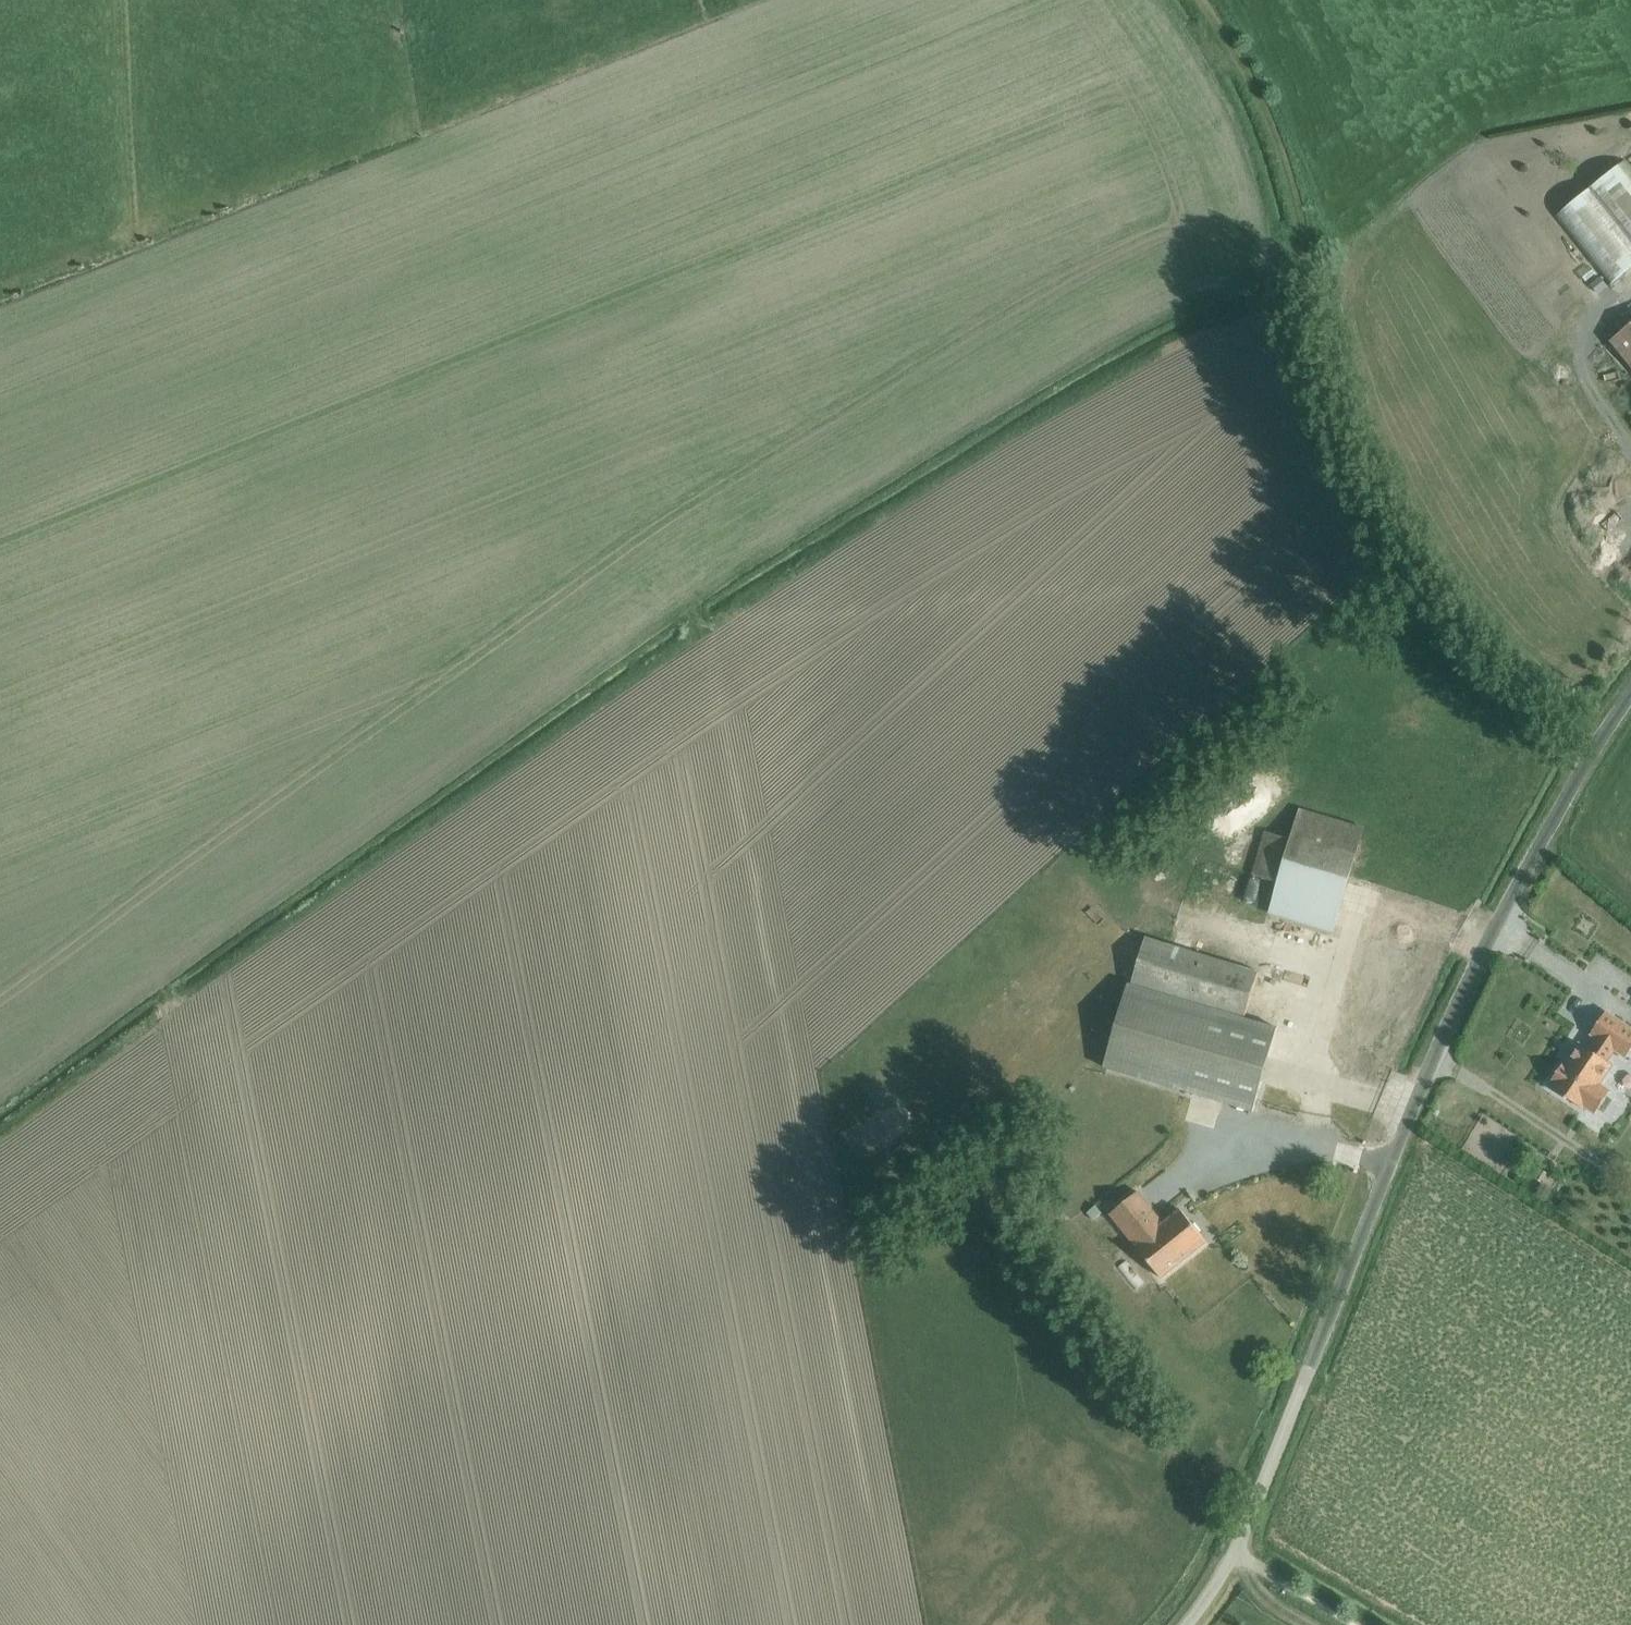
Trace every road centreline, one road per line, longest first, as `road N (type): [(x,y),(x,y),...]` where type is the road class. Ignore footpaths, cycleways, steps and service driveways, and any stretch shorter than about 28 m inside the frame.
road 1 (unclassified): [(1186,1624),(1236,1553),(1474,970),(1630,694)]

